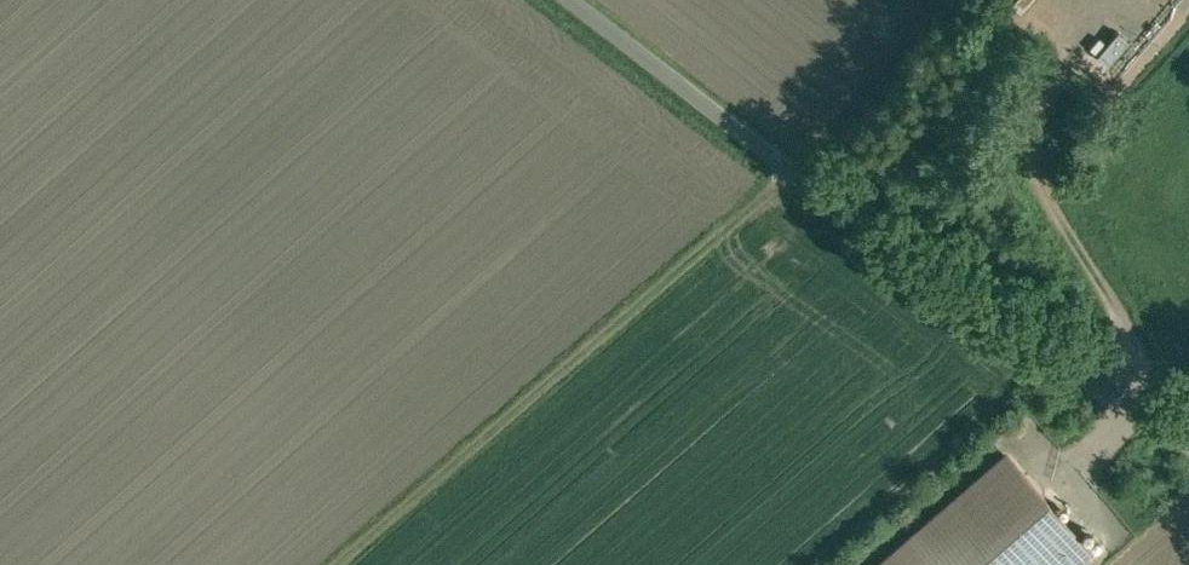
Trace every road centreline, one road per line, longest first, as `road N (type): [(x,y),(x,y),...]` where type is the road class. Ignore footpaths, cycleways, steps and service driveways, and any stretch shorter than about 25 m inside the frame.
road 1 (unclassified): [(573,0),(763,156),(927,270),(1188,432)]

